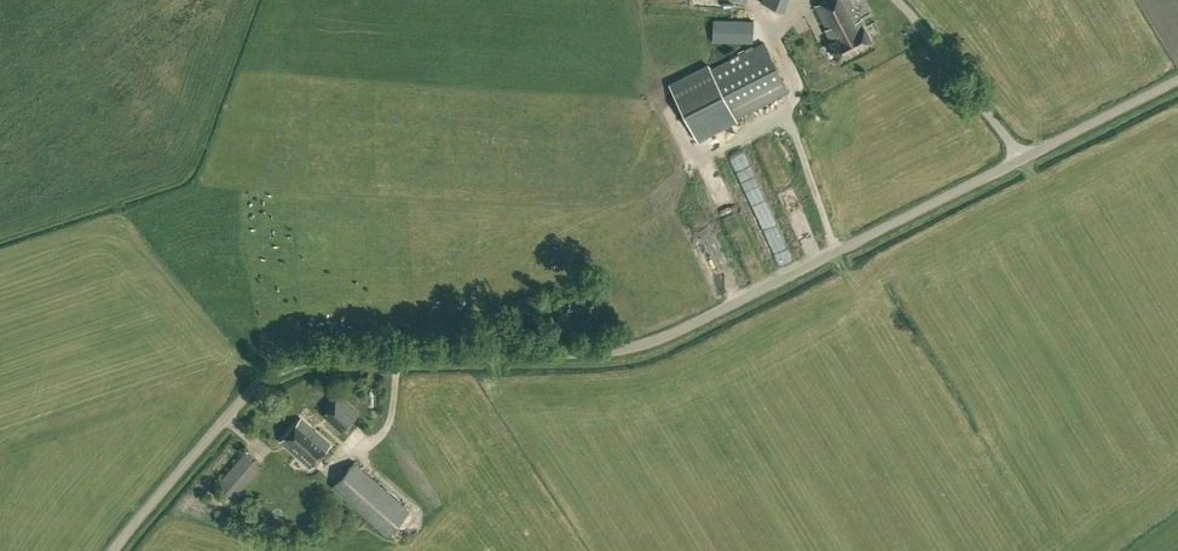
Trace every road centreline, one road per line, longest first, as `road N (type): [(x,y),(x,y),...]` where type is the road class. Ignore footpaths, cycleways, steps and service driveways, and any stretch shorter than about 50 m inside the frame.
road 1 (unclassified): [(112,550),(251,391),(283,366),(313,358),(606,353),(655,342),(1177,80)]

